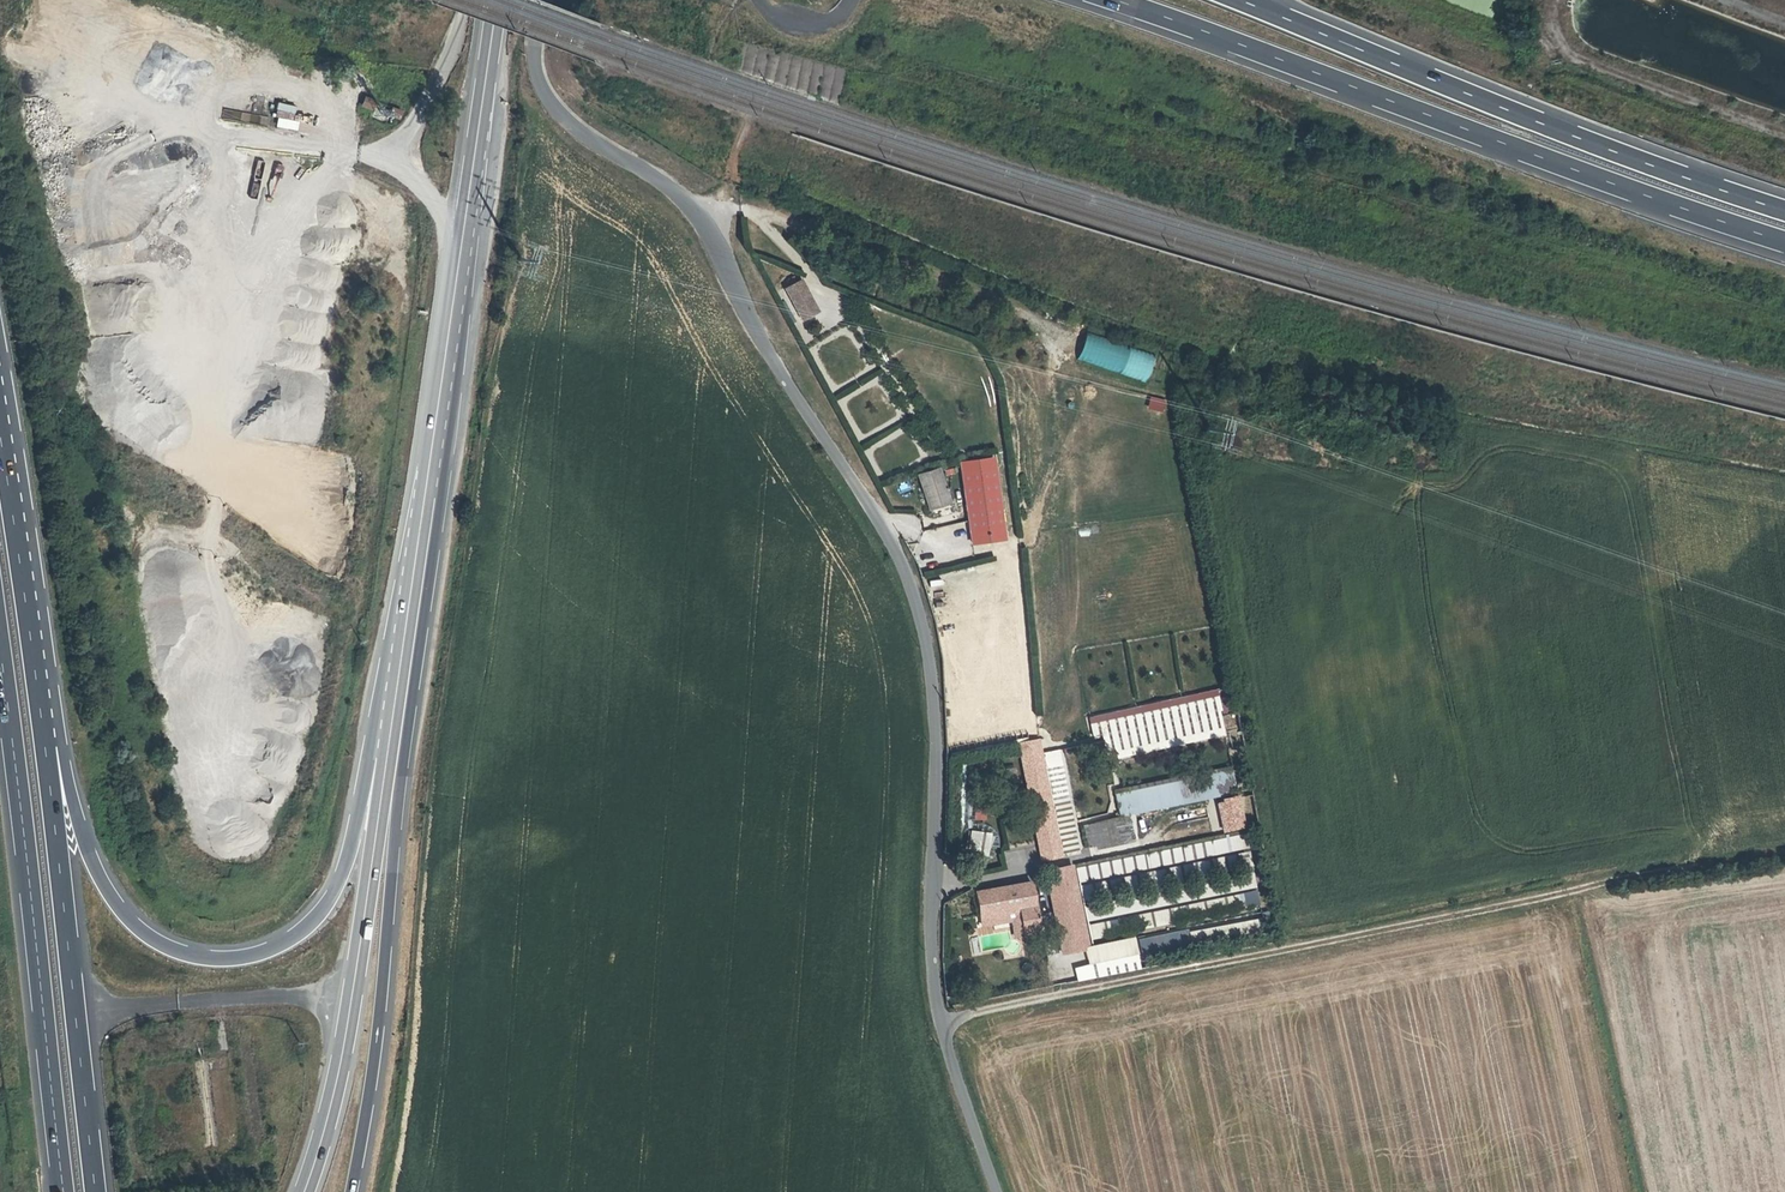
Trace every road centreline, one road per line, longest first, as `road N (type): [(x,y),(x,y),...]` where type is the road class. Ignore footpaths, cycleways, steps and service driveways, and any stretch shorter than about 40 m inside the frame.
road 1 (residential): [(541,0),(533,58),(541,91),(573,126),(666,184),(694,212),(764,348),(904,574),(934,663),(938,995),(1000,1191)]
road 2 (track): [(943,1020),(1784,851)]
road 3 (motorway): [(389,739),(371,755),(342,871),(312,918),(245,955),(171,947),(128,917),(90,852),(22,564)]
road 4 (motorway): [(1113,0),(1784,243)]
road 5 (motorway): [(352,1191),(380,1025),(423,622),(425,498)]
road 6 (motorway): [(95,1191),(22,564)]
road 7 (motorway): [(1784,210),(1241,0)]
road 8 (motorway): [(0,651),(64,1191)]
road 9 (primary): [(497,0),(425,498)]
road 10 (primary): [(389,739),(342,1055),(304,1191)]
road 11 (track): [(694,212),(748,212),(1052,326)]
road 12 (primary): [(425,498),(389,739)]
road 13 (motorway): [(22,564),(0,425)]

